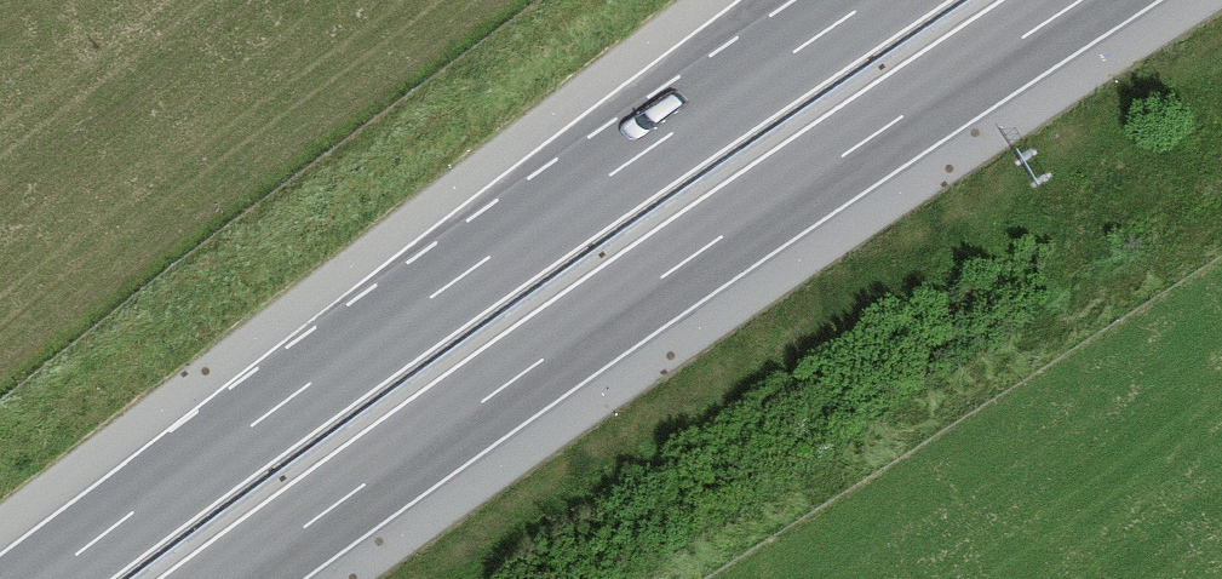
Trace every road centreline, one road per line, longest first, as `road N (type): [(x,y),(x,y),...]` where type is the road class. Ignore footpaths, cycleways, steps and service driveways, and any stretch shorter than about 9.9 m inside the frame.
road 1 (motorway): [(236,578),(565,345),(1085,0)]
road 2 (motorway): [(871,0),(510,242),(41,578)]

